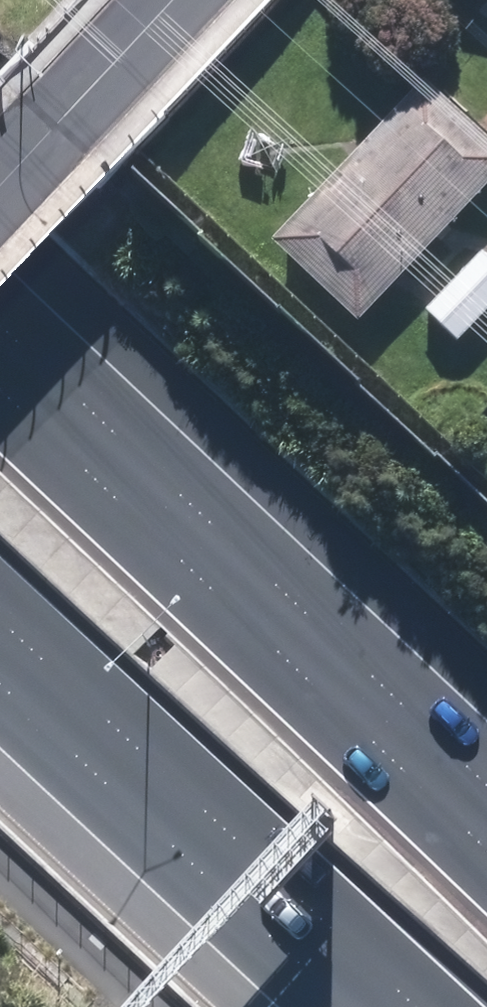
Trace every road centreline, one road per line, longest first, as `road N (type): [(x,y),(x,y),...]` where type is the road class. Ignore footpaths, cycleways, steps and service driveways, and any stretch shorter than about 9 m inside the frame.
road 1 (motorway): [(0,364),(486,811)]
road 2 (motorway): [(377,1006),(0,661)]
road 3 (residential): [(162,0),(0,174)]

